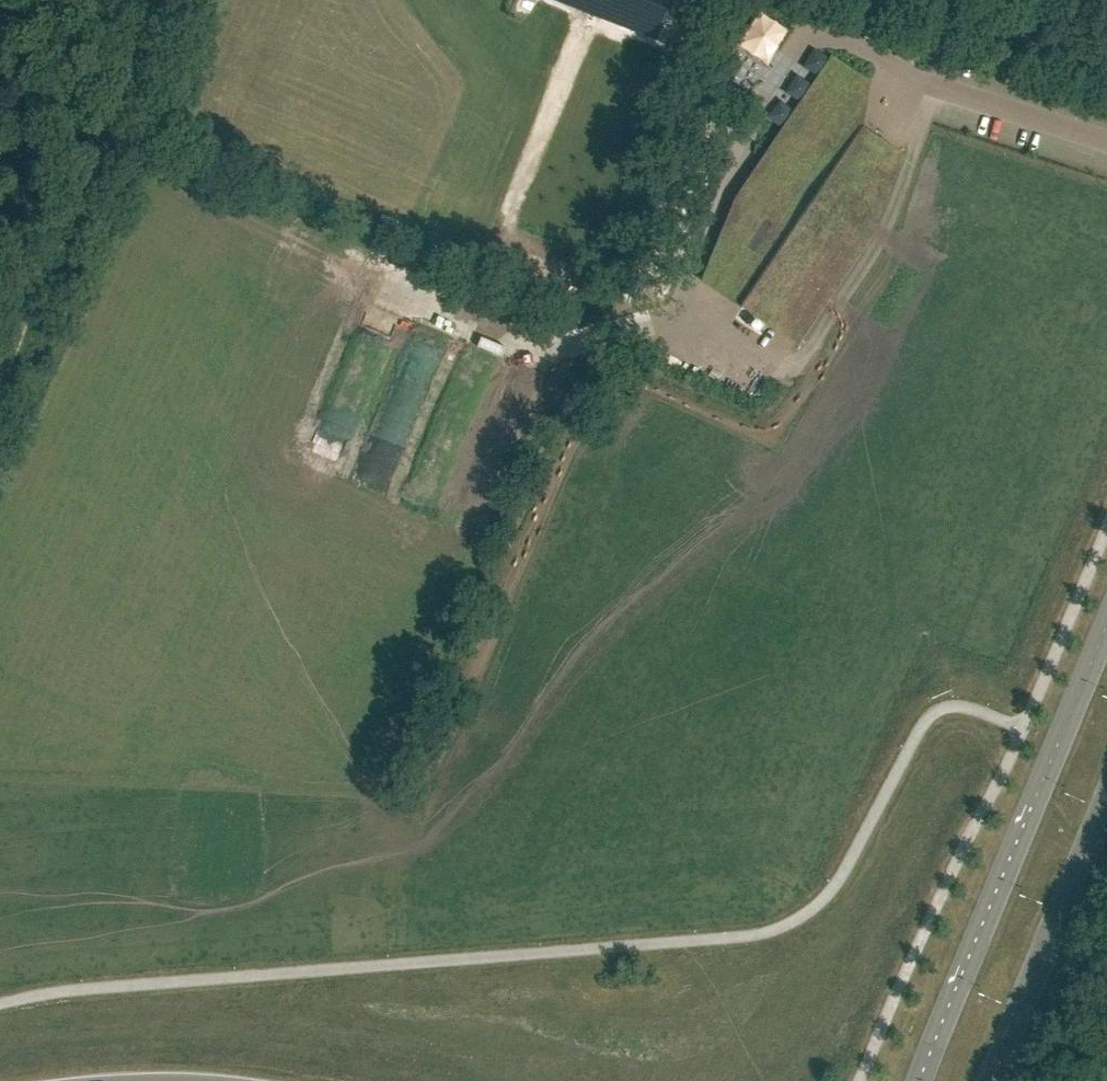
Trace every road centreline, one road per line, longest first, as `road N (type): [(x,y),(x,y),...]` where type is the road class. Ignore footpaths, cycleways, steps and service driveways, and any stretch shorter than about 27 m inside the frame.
road 1 (tertiary): [(1106,626),(921,1080)]
road 2 (track): [(165,0),(0,377)]
road 3 (tertiary): [(986,1080),(1106,800)]
road 4 (track): [(1106,67),(889,0)]

